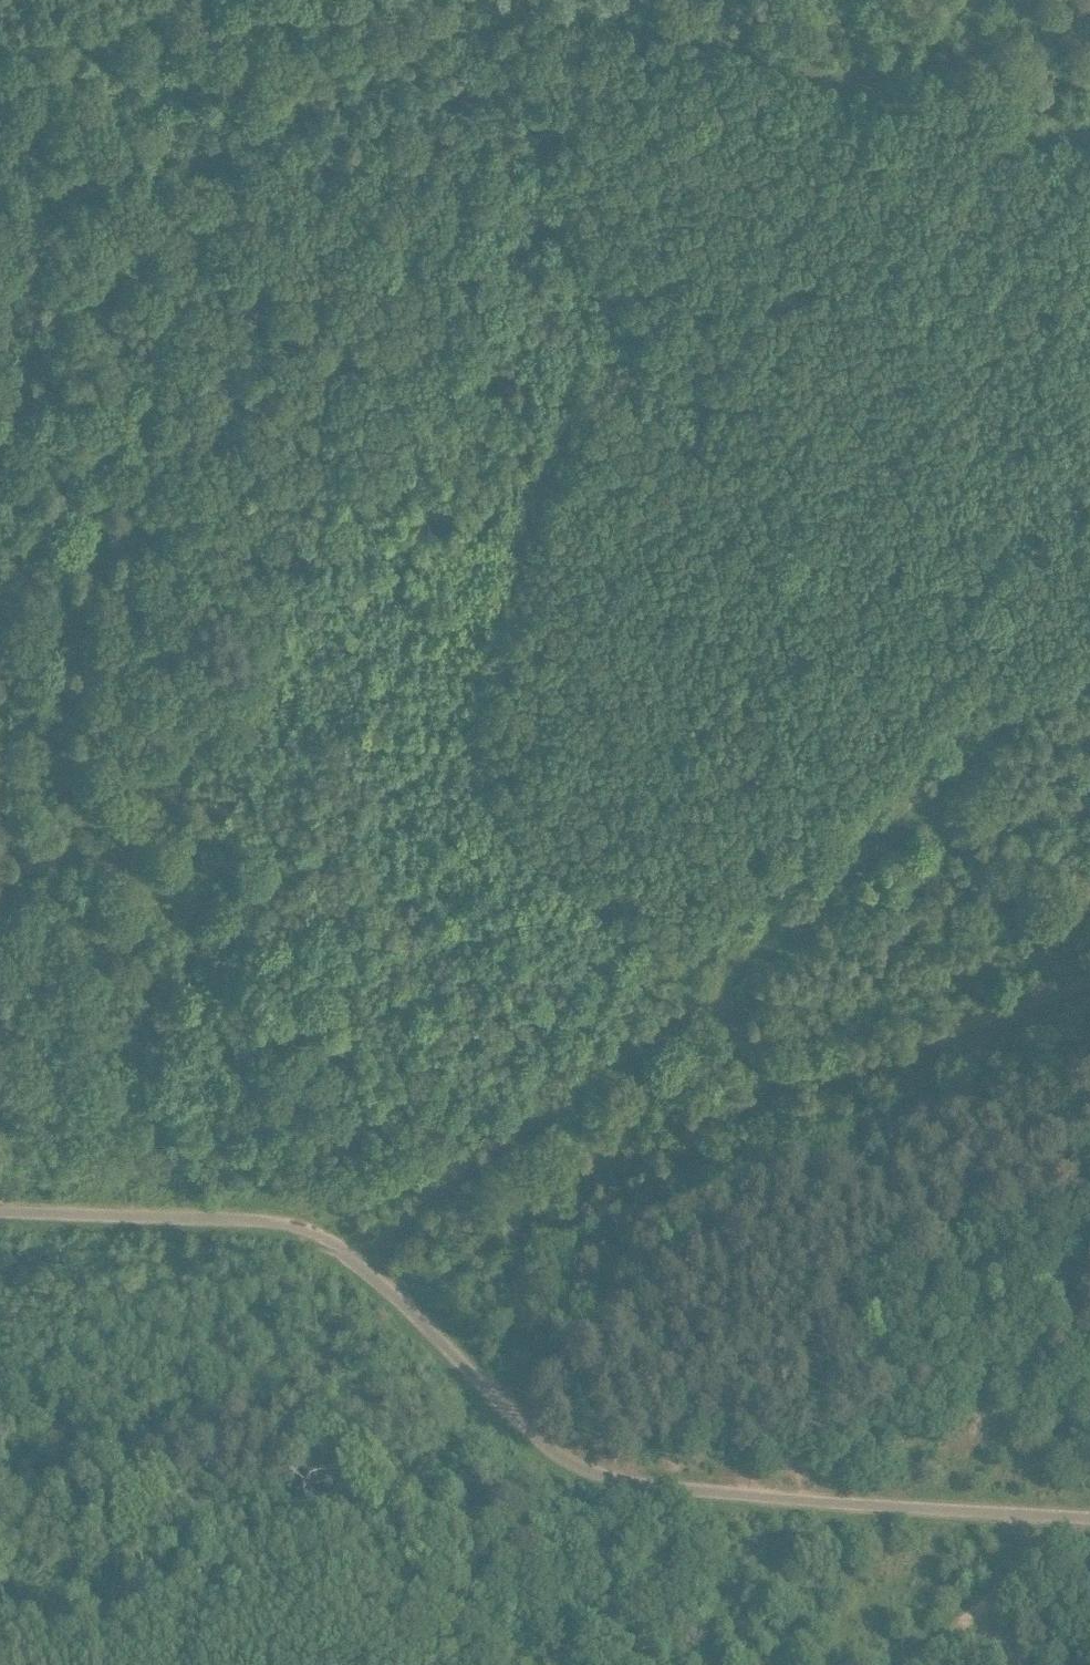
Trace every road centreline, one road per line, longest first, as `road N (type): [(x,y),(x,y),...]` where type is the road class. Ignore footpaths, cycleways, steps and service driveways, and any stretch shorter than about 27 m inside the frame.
road 1 (unclassified): [(0,1216),(260,1215),(329,1238),(557,1451),(615,1470),(1089,1509)]

